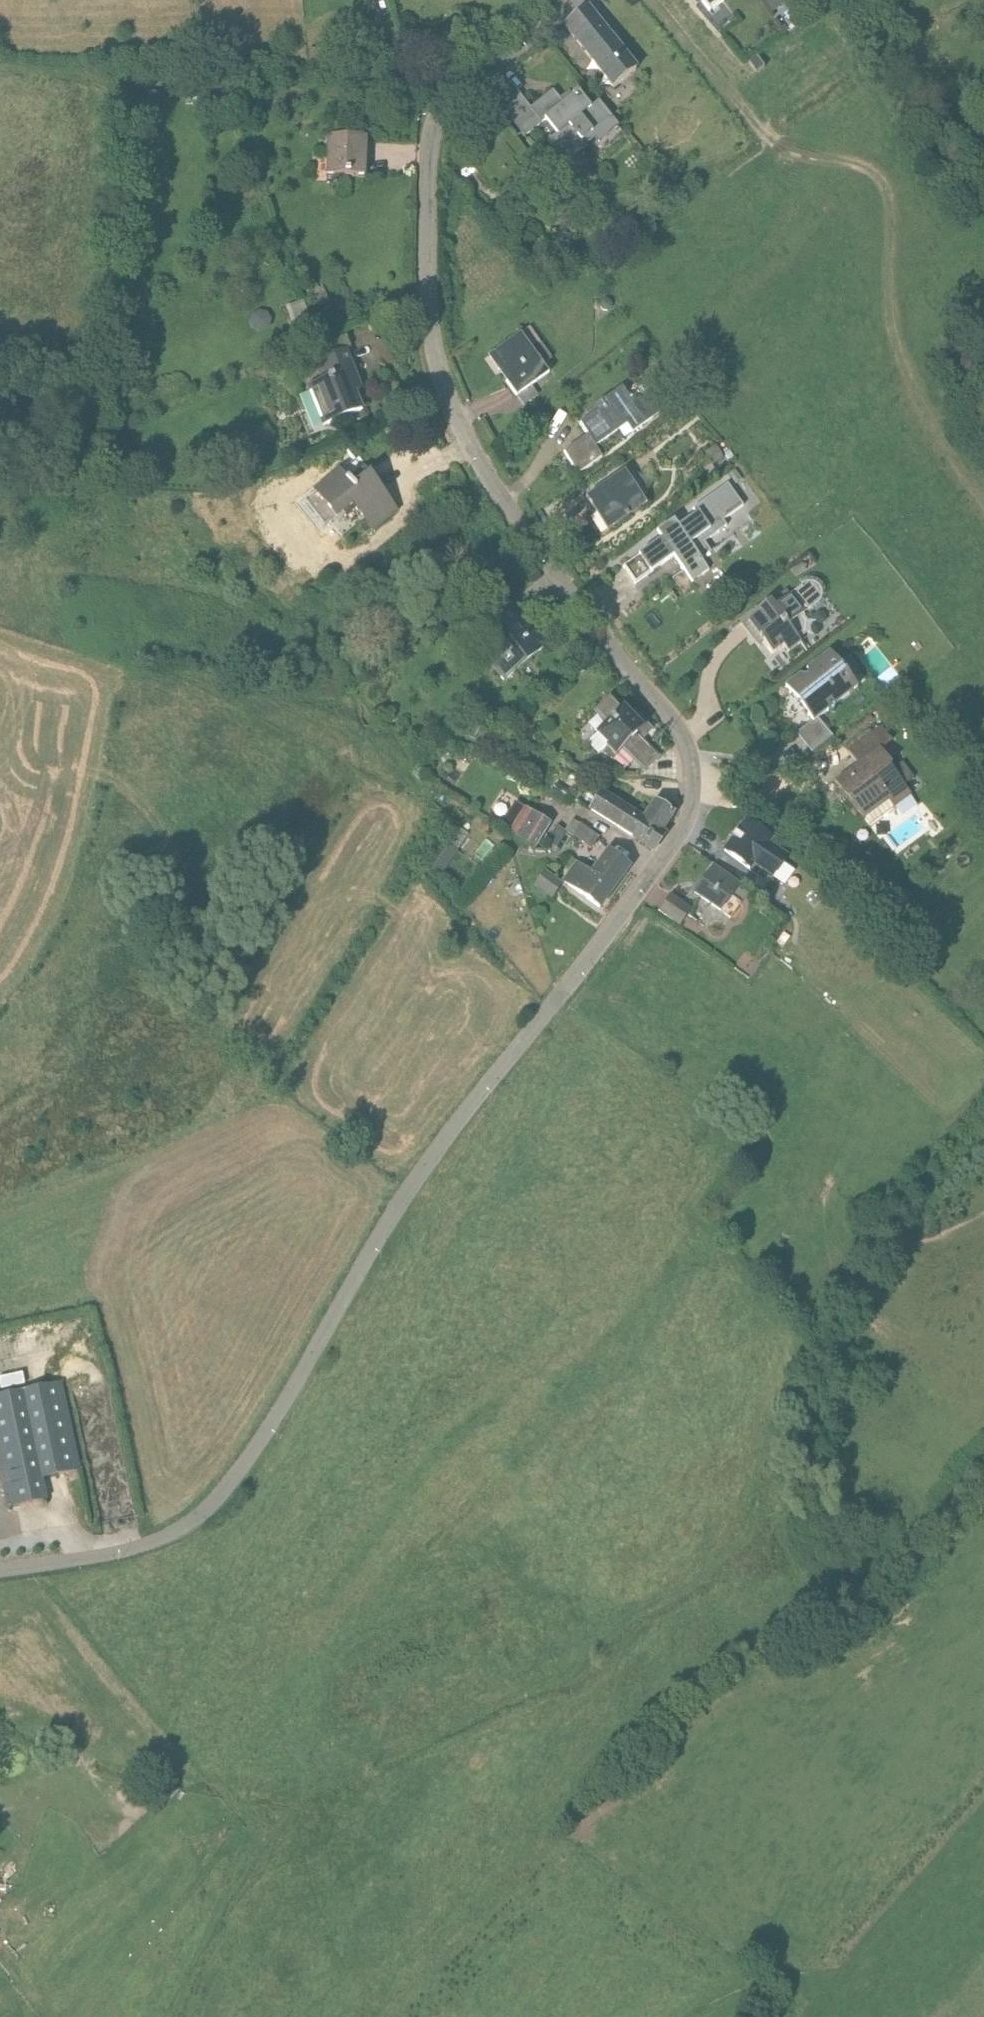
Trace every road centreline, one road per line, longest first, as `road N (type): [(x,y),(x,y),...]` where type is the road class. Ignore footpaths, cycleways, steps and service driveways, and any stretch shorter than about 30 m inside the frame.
road 1 (unclassified): [(0,1571),(131,1552),(205,1516),(238,1476),(413,1185),(688,817),(692,767),(682,733),(582,612),(485,474),(449,404),(432,343),(429,146),(437,117),(576,0)]
road 2 (track): [(656,0),(762,132),(792,150),(859,162),(888,184),(904,344),(951,450),(983,498)]
road 3 (track): [(468,84),(159,73)]

